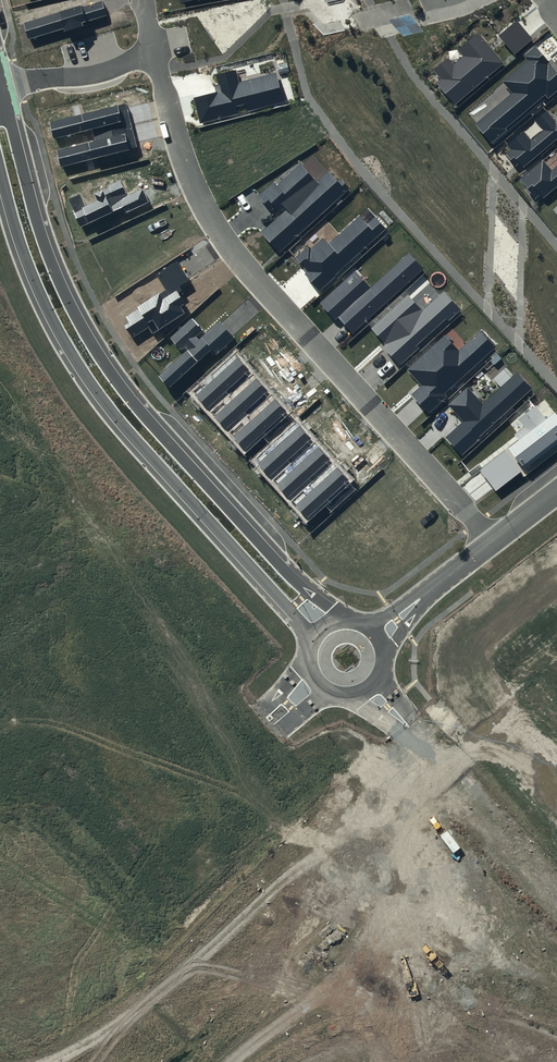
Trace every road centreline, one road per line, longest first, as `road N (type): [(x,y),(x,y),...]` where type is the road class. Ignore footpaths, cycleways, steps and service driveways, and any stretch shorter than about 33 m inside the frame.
road 1 (residential): [(0,124),(32,244),(85,356),(321,628)]
road 2 (residential): [(152,52),(179,149),(211,219),(286,317),(490,542)]
road 3 (track): [(384,800),(278,880),(129,1017),(50,1061)]
road 4 (unknown): [(0,938),(273,715)]
road 5 (track): [(369,766),(420,887),(444,917),(556,987)]
road 6 (track): [(556,890),(409,727)]
road 7 (residential): [(152,52),(104,72),(0,87)]
road 8 (residential): [(490,542),(377,633)]

